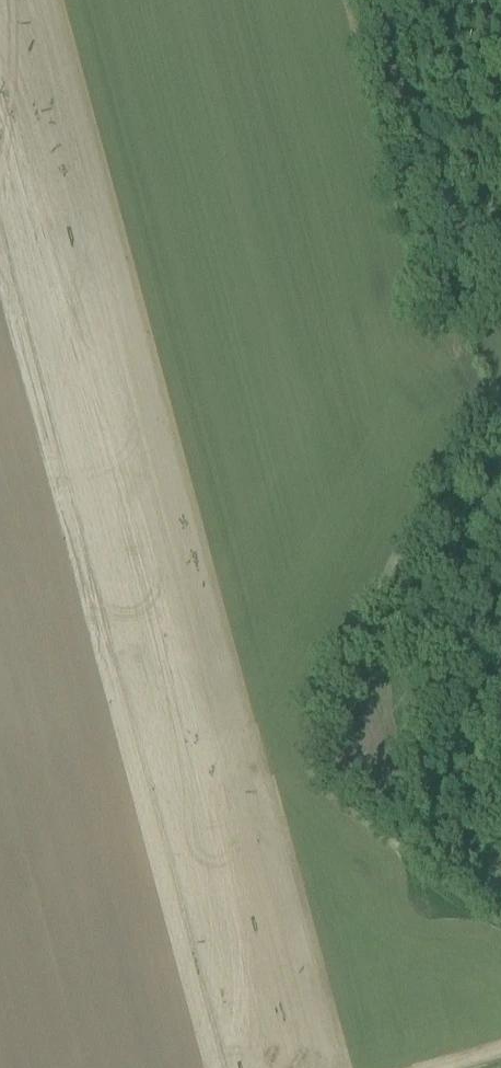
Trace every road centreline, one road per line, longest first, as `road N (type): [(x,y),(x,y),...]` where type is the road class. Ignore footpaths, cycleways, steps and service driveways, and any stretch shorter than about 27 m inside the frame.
road 1 (track): [(382,0),(408,138),(435,206),(472,266)]

